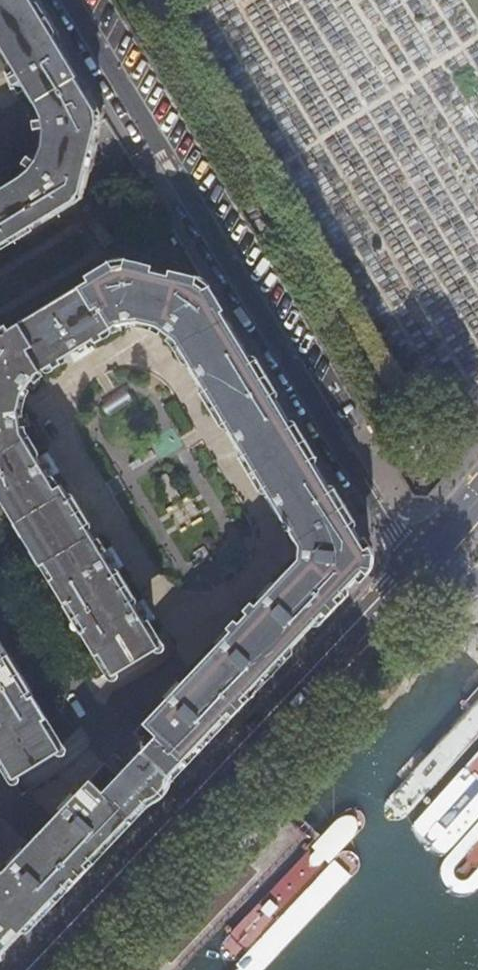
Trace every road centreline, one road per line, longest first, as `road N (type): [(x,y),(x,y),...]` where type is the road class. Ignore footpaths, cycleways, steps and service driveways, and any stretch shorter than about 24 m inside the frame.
road 1 (residential): [(72,0),(416,568)]
road 2 (primary): [(27,969),(416,568)]

